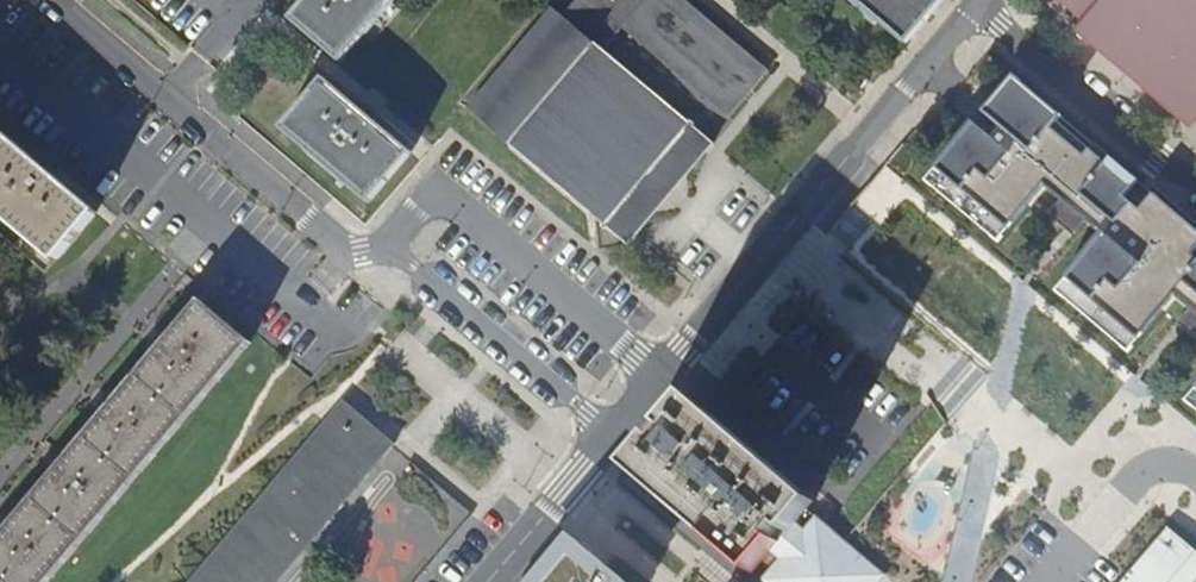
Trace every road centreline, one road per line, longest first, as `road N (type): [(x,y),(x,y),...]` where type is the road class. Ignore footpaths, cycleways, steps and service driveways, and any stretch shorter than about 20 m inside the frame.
road 1 (residential): [(1195,178),(981,3),(887,99),(612,441)]
road 2 (residential): [(62,0),(335,248),(411,268),(612,441)]
road 3 (residential): [(612,441),(497,581)]

